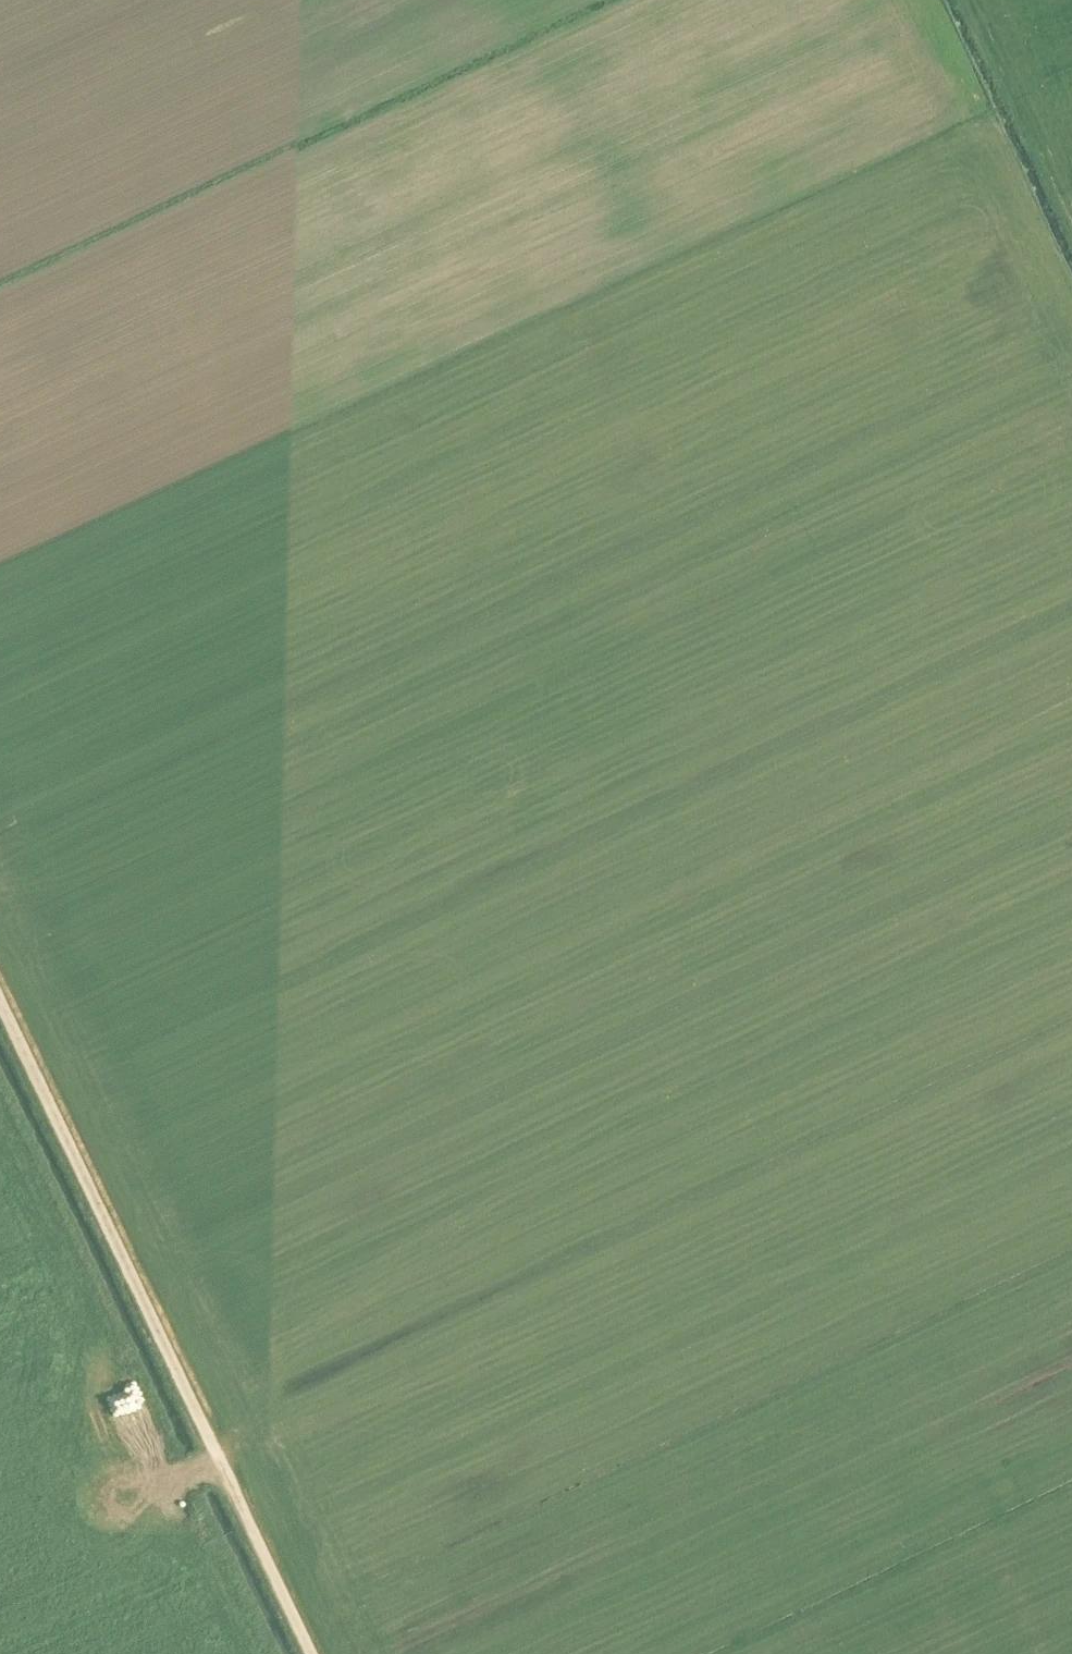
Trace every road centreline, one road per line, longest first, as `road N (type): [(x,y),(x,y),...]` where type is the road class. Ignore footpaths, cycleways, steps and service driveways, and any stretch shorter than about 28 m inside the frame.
road 1 (track): [(314,1653),(0,995)]
road 2 (track): [(969,0),(1071,215)]

